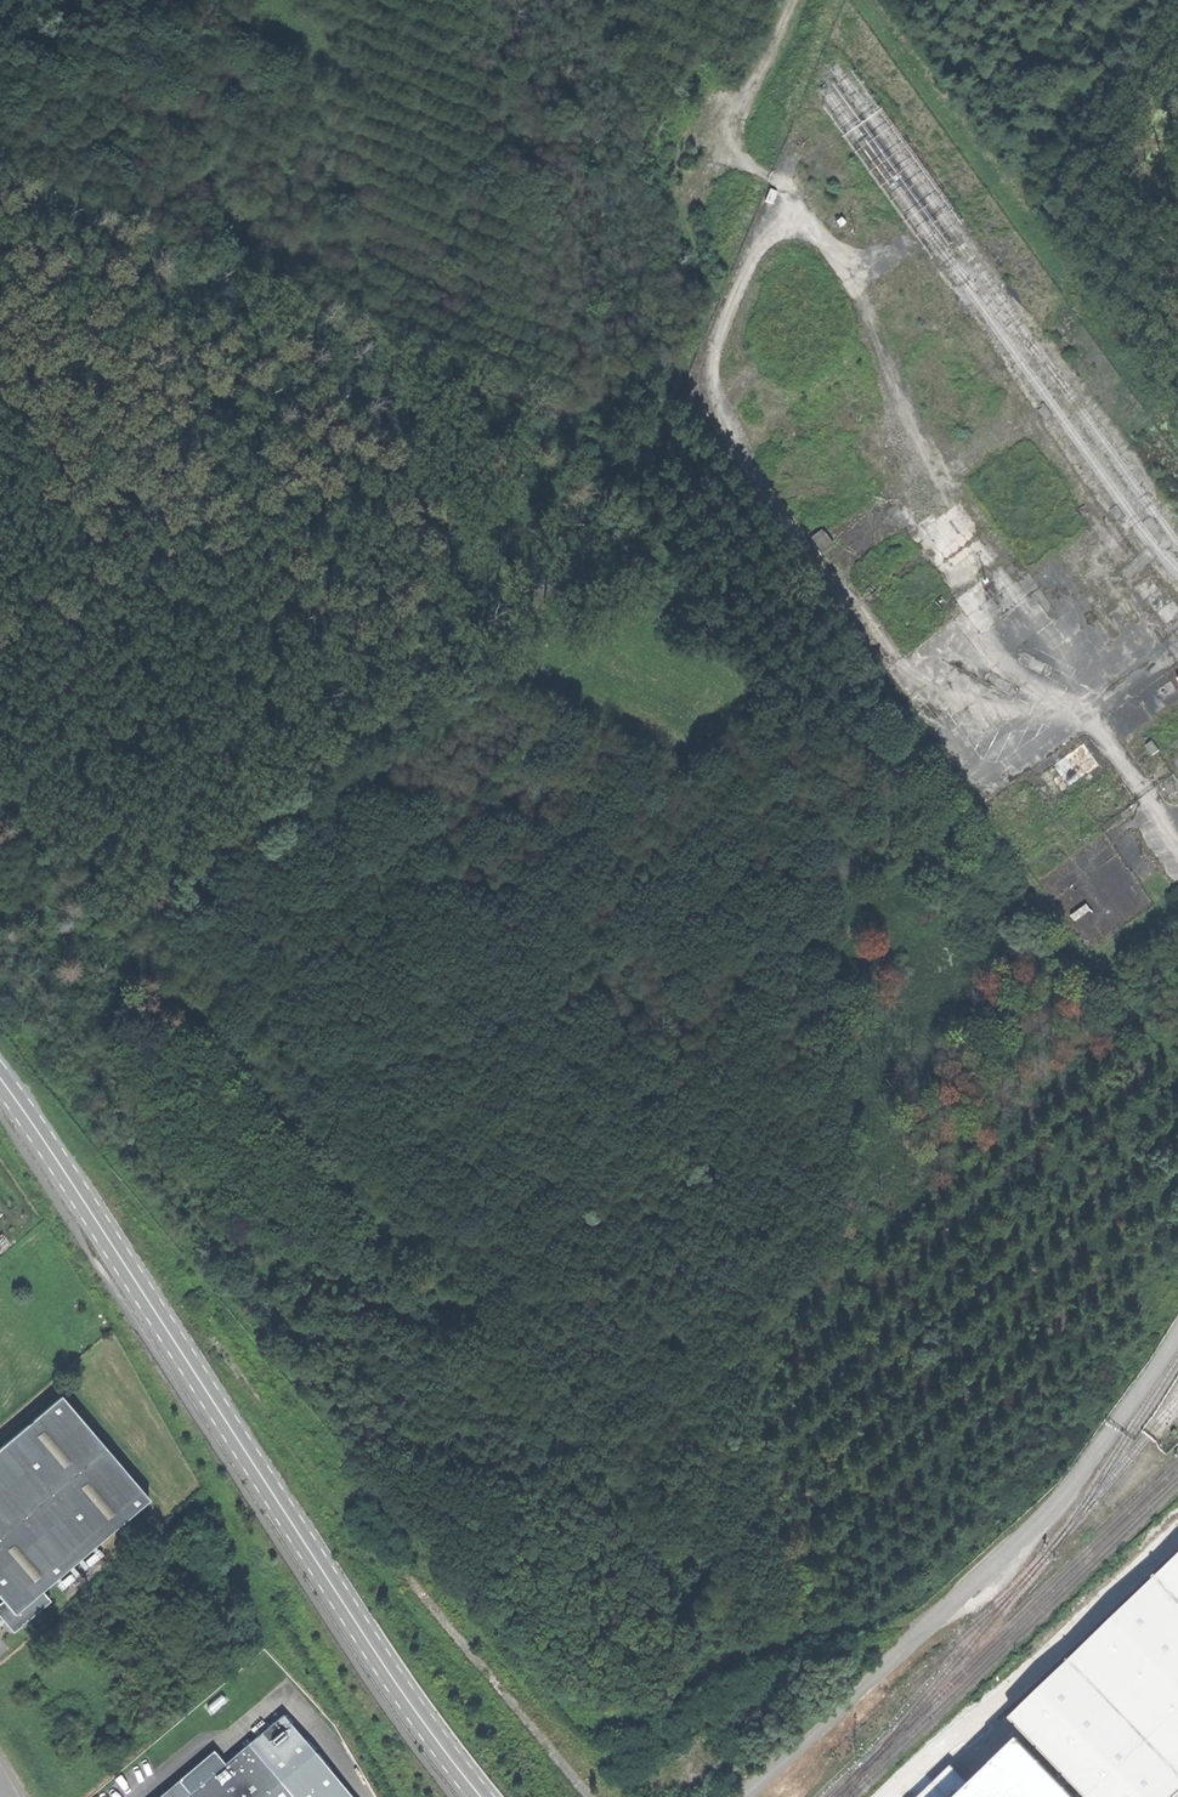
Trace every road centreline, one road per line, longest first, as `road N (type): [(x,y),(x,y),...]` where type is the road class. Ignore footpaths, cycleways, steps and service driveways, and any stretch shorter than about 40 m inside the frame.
road 1 (primary): [(0,1078),(364,1642),(474,1796)]
road 2 (track): [(592,1796),(408,1579),(355,1549),(322,1489),(216,1342),(166,1330)]
road 3 (unclassified): [(742,1796),(1038,1523),(1117,1423)]
road 4 (track): [(384,1796),(270,1618)]

